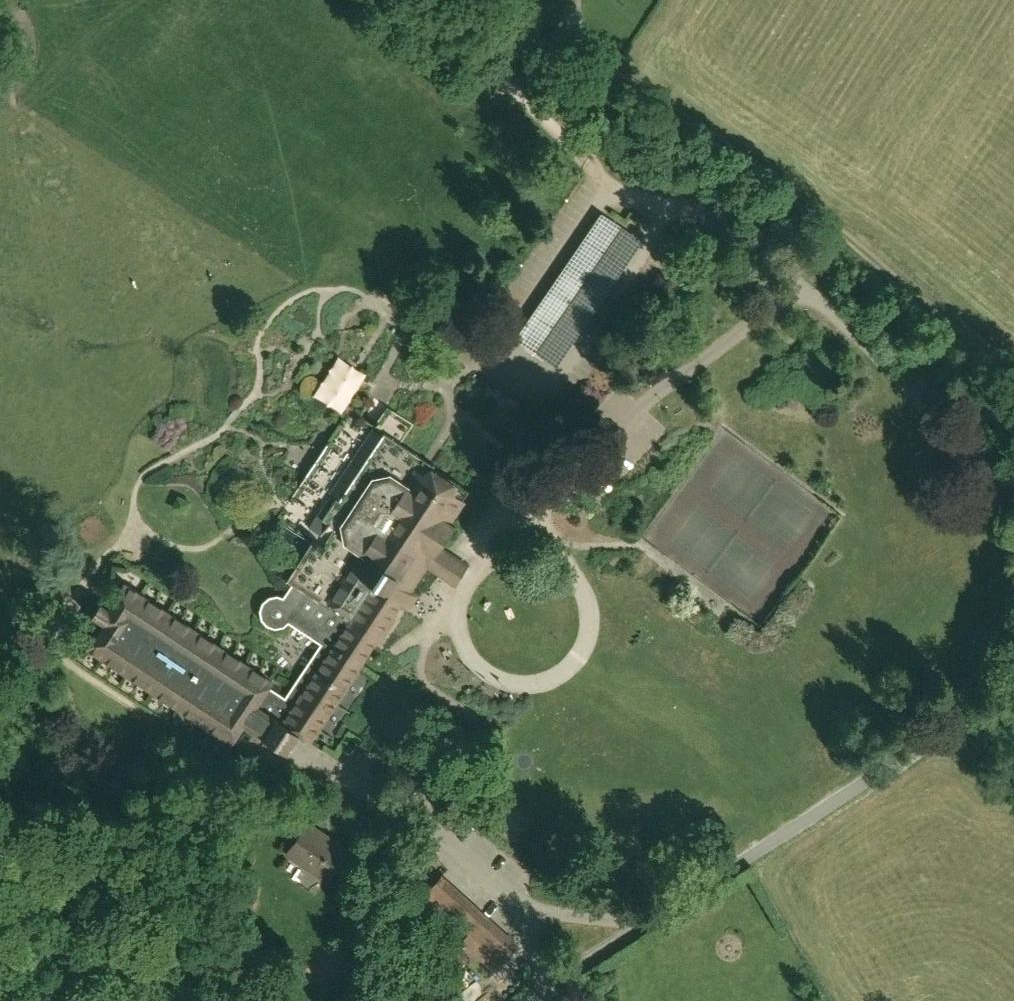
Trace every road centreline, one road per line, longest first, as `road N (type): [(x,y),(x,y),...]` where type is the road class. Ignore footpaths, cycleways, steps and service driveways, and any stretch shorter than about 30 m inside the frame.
road 1 (unclassified): [(539,1000),(934,733),(976,687),(1013,624)]
road 2 (unclassified): [(591,152),(787,286),(1013,483)]

